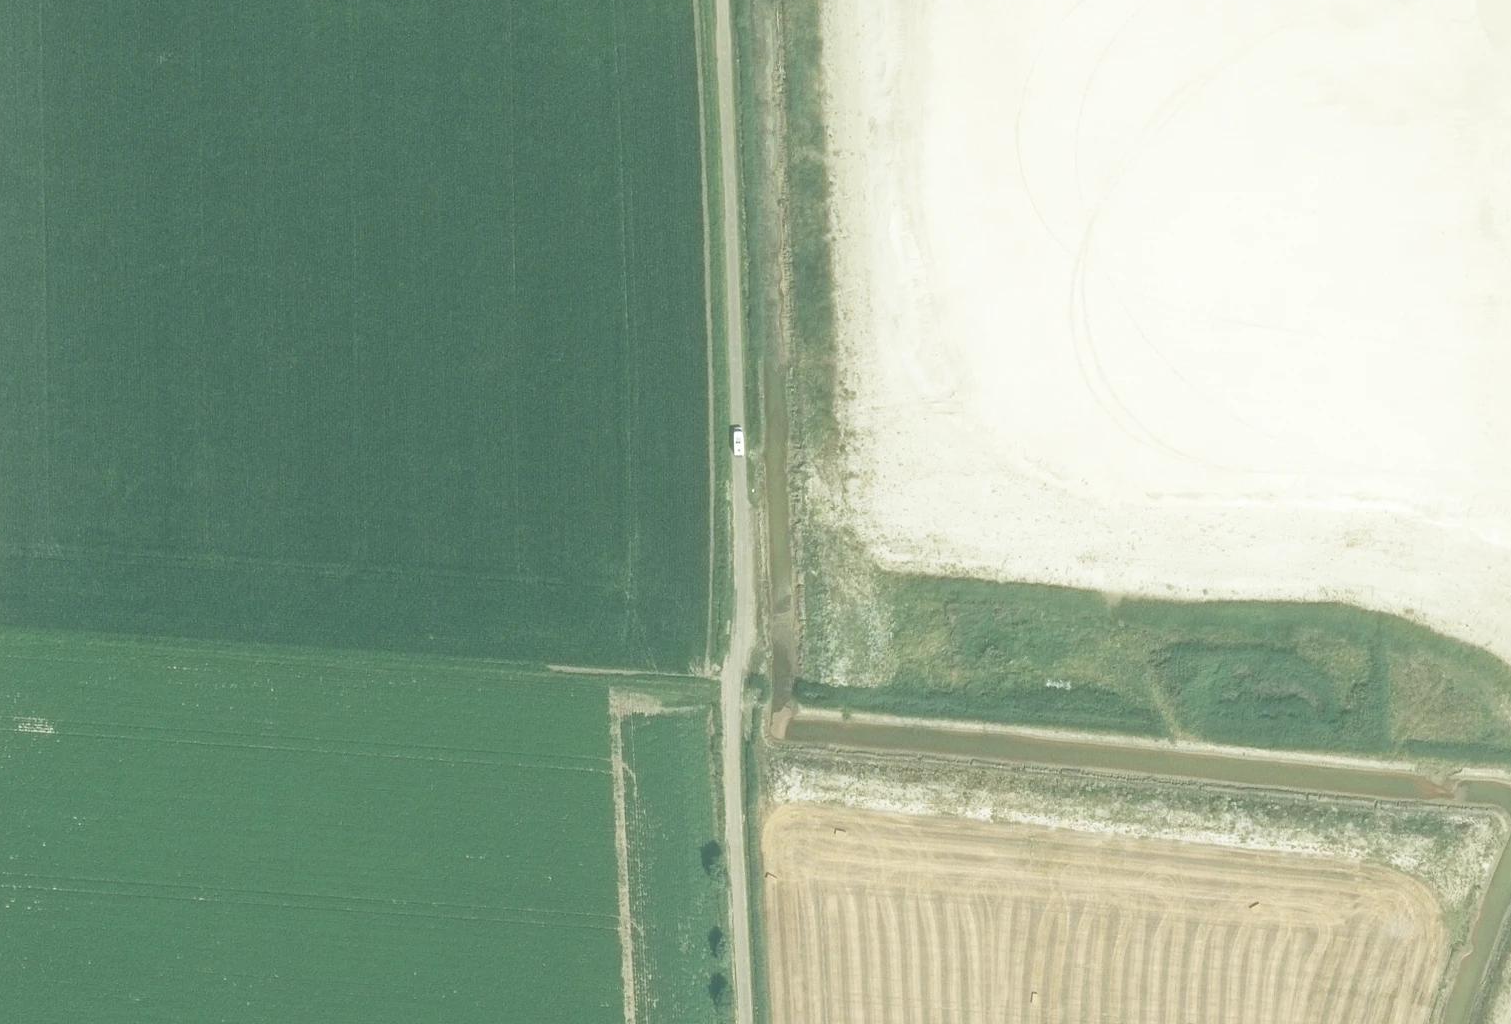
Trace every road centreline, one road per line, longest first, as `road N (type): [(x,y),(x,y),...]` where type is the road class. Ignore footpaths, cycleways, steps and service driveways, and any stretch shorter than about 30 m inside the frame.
road 1 (unclassified): [(746,1023),(733,713),(746,574),(722,0)]
road 2 (residential): [(862,0),(898,160),(936,274),(969,337),(1060,402),(1510,475)]

